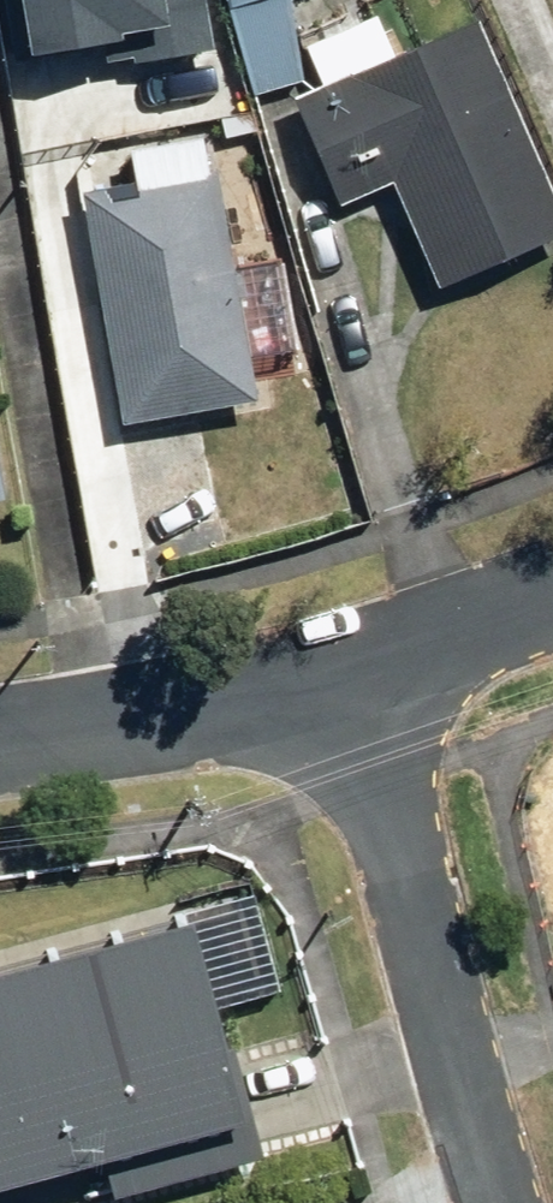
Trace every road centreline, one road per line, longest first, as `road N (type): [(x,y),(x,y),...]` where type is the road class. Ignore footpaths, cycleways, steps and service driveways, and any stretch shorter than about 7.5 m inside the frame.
road 1 (residential): [(343,681),(504,1202)]
road 2 (residential): [(0,742),(343,681)]
road 3 (residential): [(343,681),(552,601)]

